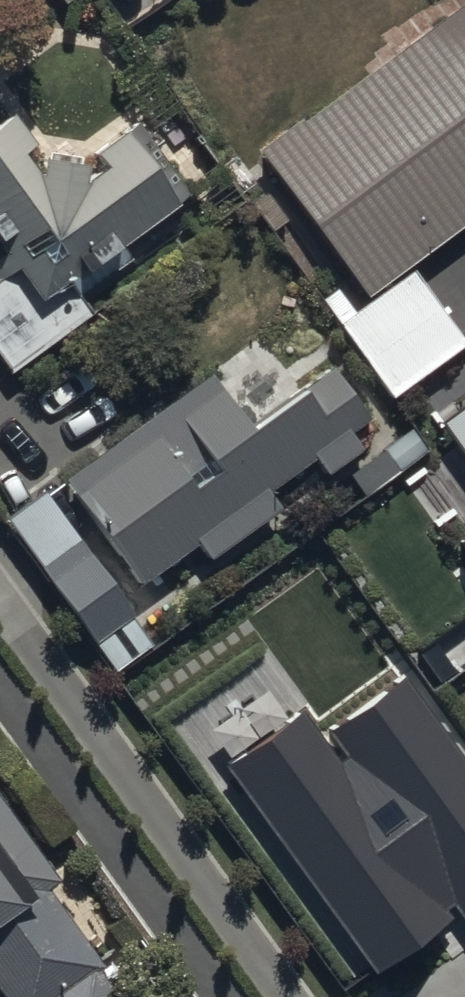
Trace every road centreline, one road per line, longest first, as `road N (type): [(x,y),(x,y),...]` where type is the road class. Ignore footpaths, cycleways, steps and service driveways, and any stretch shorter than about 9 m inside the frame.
road 1 (residential): [(287,996),(0,597)]

